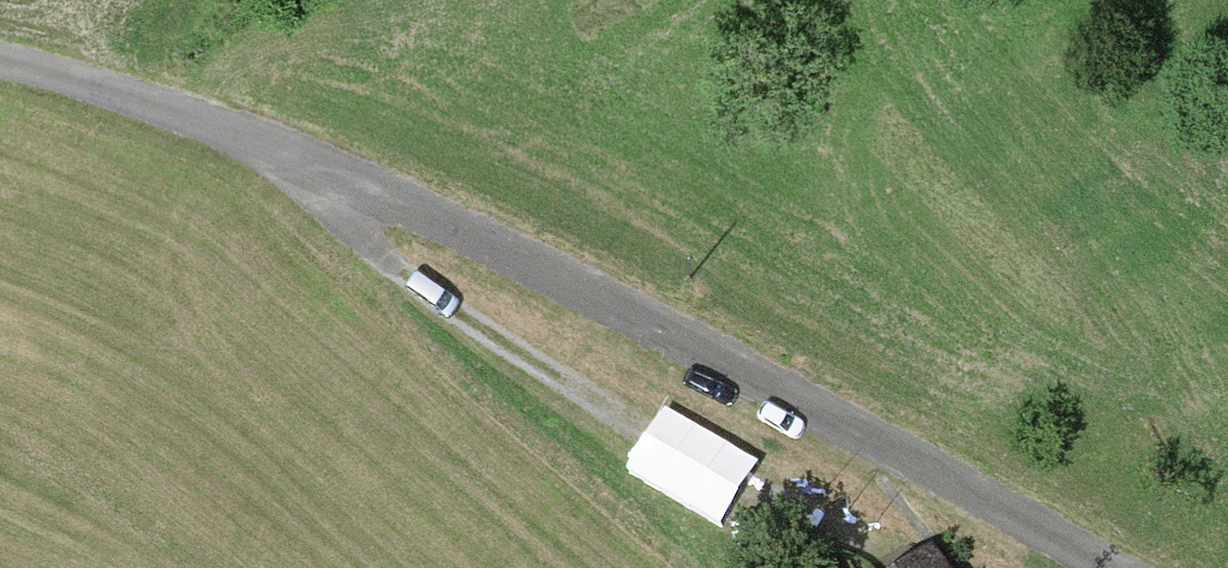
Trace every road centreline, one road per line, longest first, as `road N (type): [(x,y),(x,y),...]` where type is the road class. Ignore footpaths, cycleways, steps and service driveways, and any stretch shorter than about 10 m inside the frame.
road 1 (track): [(1088,567),(635,306),(304,163),(71,75),(0,64)]
road 2 (track): [(811,535),(662,467),(485,350),(317,209),(304,163)]

